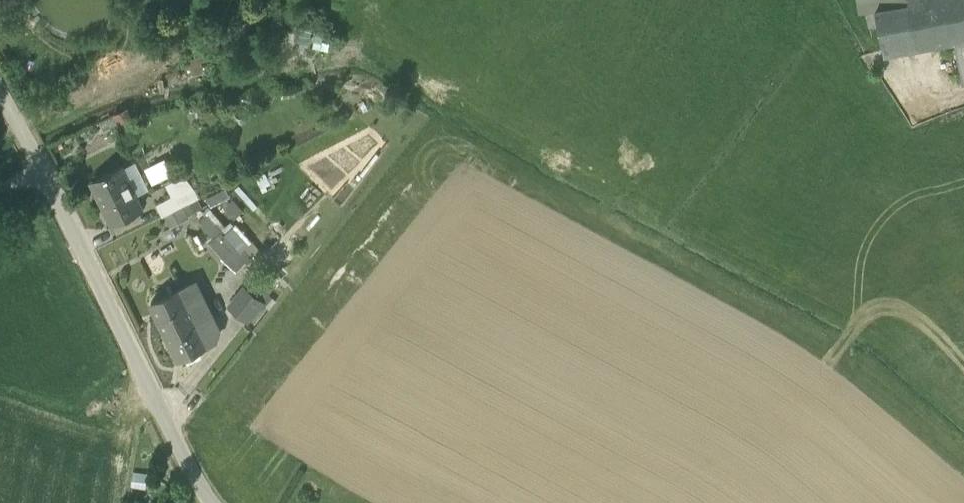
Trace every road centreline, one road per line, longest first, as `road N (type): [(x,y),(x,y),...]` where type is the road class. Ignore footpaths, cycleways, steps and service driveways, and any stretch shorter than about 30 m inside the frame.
road 1 (unclassified): [(0,92),(210,502)]

